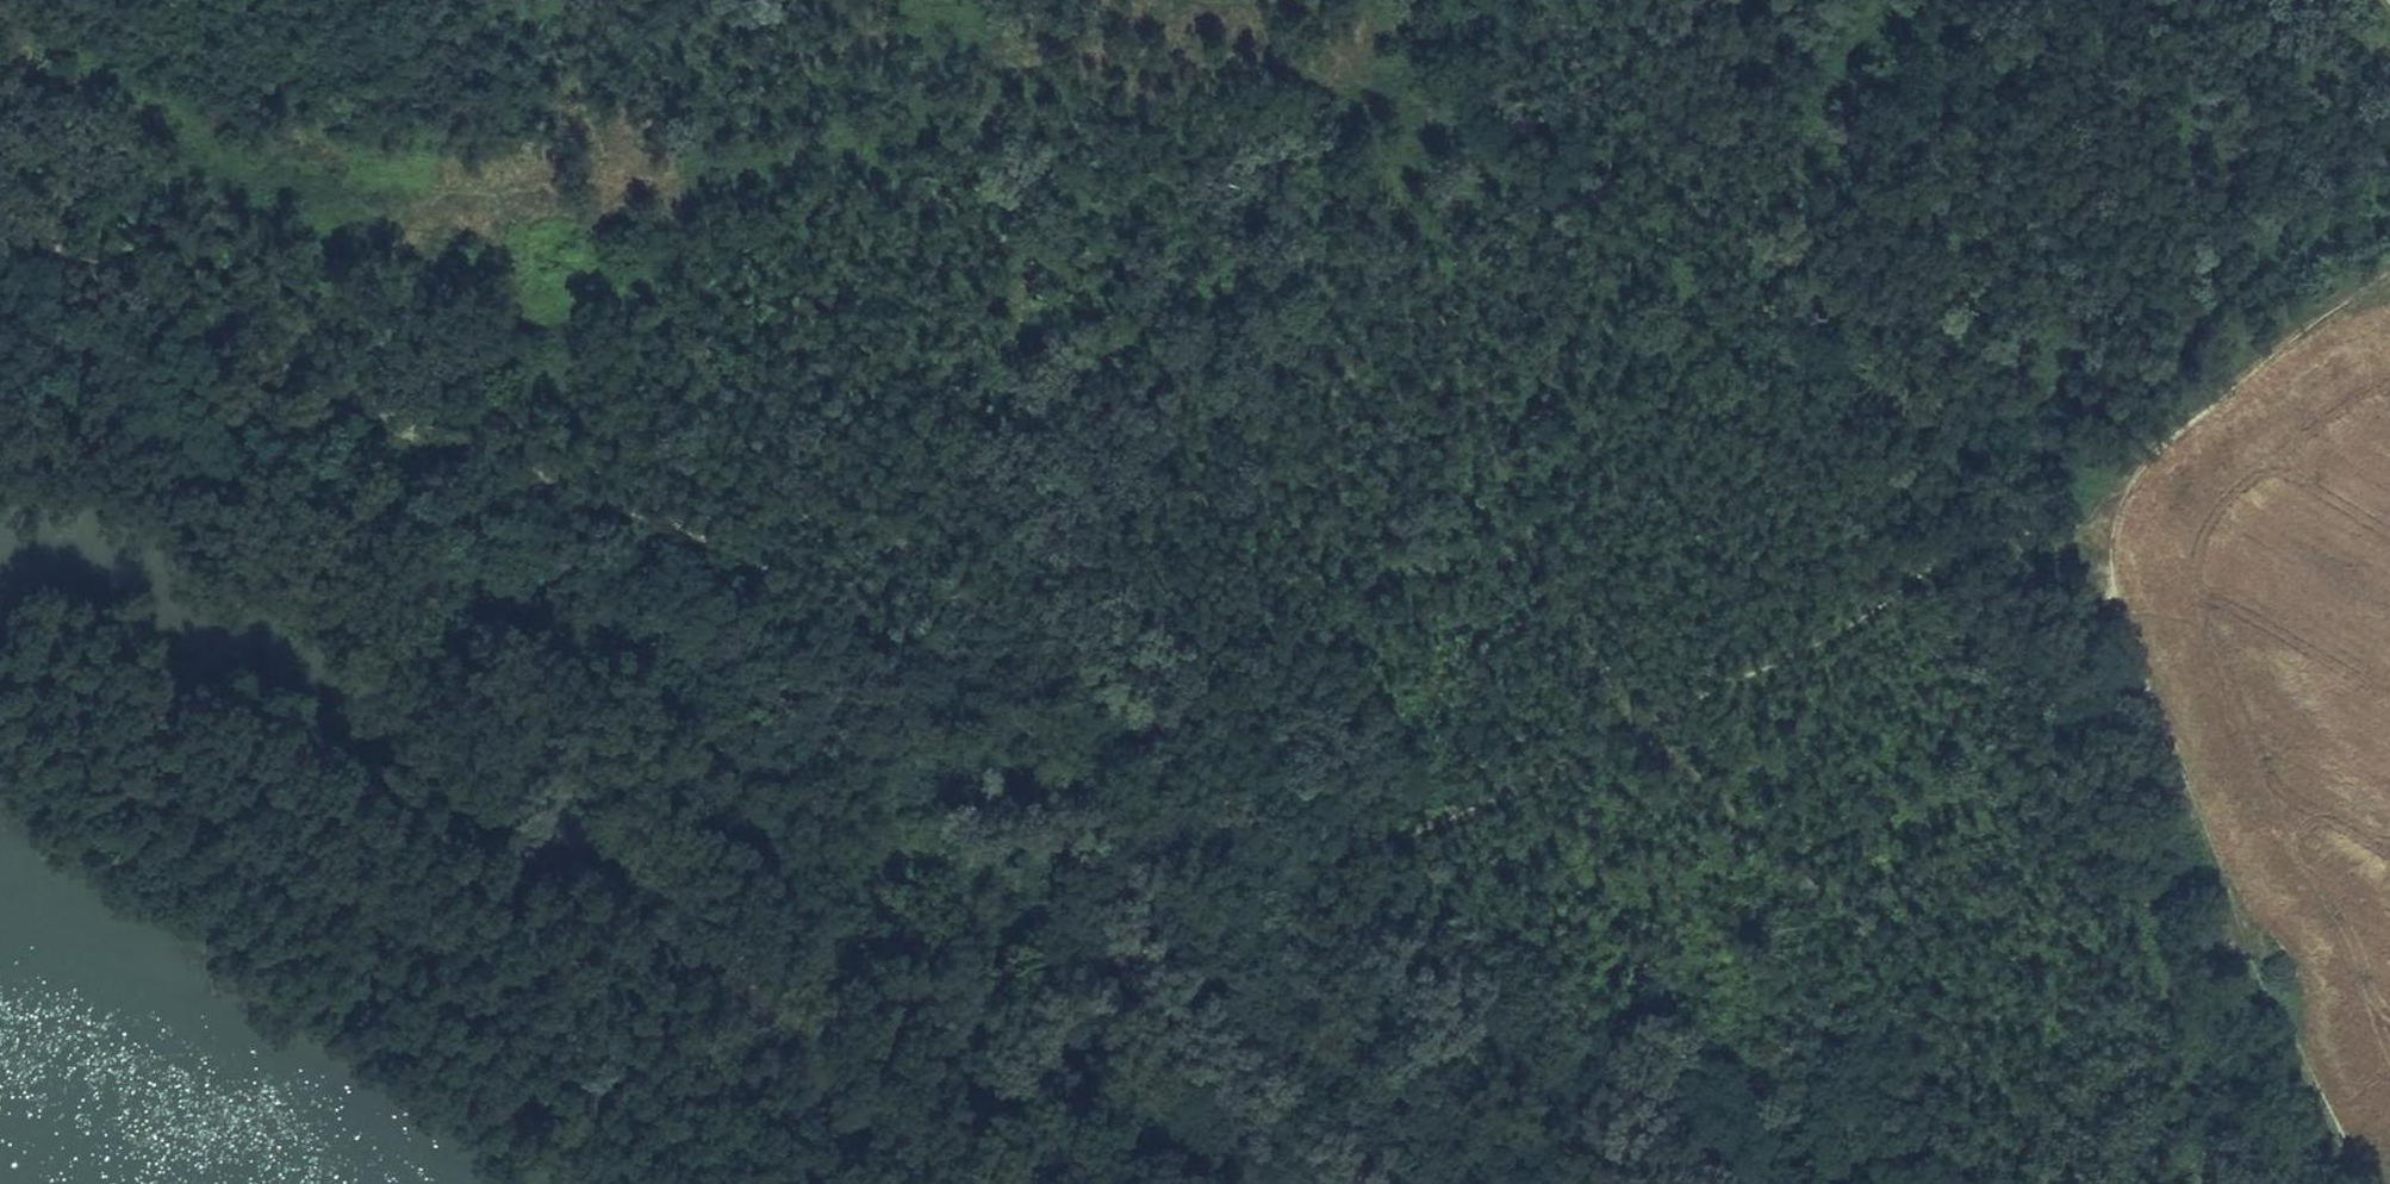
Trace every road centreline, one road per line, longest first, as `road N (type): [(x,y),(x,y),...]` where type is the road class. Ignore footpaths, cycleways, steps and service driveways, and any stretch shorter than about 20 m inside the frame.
road 1 (track): [(0,203),(225,336),(350,399),(901,618),(1108,786),(1389,1089),(1515,1183)]
road 2 (track): [(2389,267),(2267,349),(2065,508),(1959,550),(1875,612),(1386,835),(1309,879),(1241,933)]

